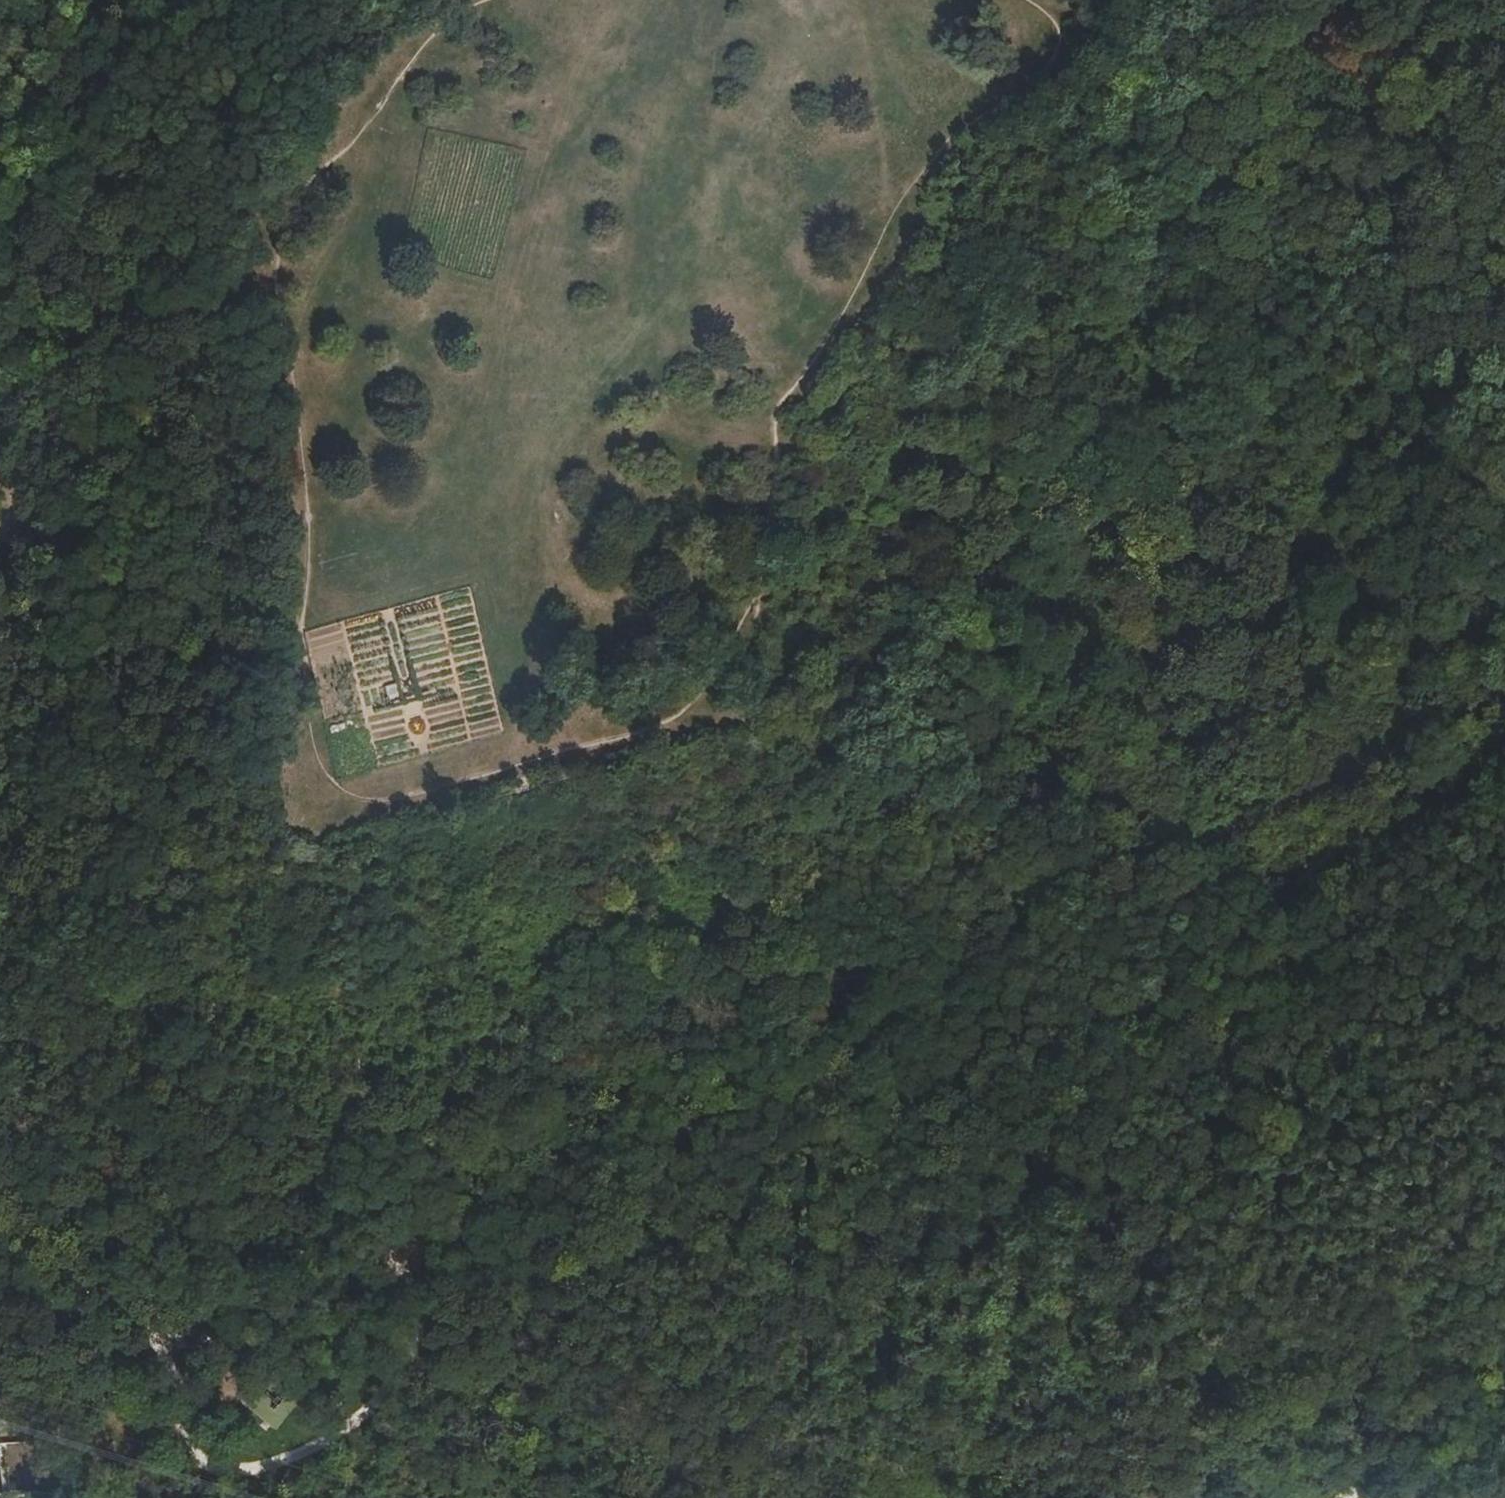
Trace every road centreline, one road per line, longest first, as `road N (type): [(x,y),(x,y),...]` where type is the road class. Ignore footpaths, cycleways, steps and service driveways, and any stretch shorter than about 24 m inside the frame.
road 1 (track): [(1504,772),(1192,964),(1038,1036),(675,1138),(404,1250)]
road 2 (track): [(404,1250),(241,1238),(120,1176),(0,1060)]
road 3 (track): [(0,134),(49,81),(117,40),(237,0)]

